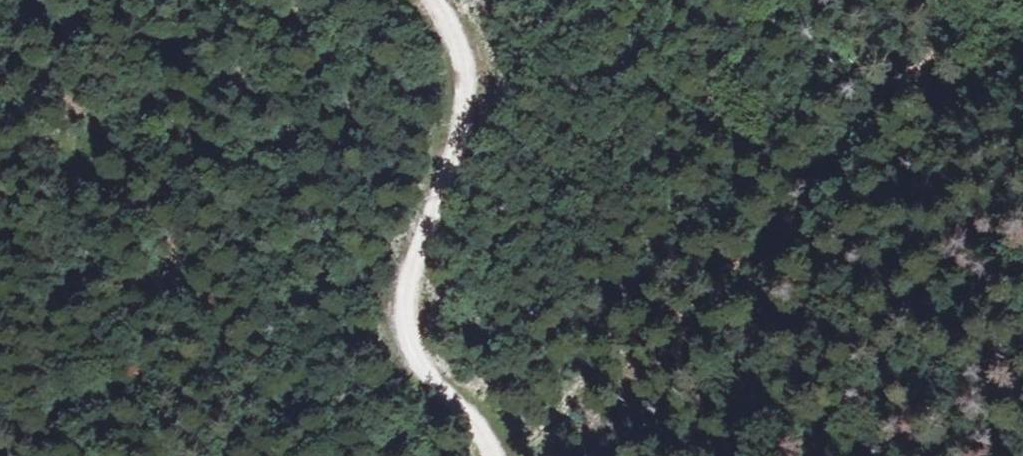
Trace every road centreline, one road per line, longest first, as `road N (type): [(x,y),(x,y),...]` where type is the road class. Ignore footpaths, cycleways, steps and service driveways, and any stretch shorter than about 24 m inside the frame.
road 1 (track): [(497,455),(472,410),(433,376),(411,316),(468,104),(455,30),(435,0)]

